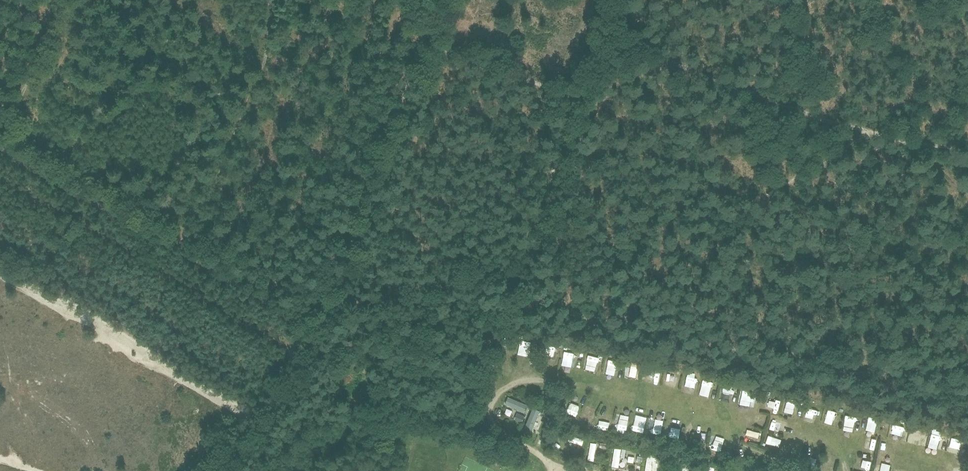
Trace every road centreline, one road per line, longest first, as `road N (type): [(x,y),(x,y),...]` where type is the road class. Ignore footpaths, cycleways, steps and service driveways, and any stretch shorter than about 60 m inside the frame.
road 1 (track): [(304,321),(413,39),(489,71),(570,93),(494,304),(547,317),(577,309),(866,131),(967,151)]
road 2 (track): [(570,93),(594,26),(866,131)]
road 3 (track): [(304,321),(172,241),(138,235),(0,154)]
road 4 (track): [(0,136),(55,0)]

